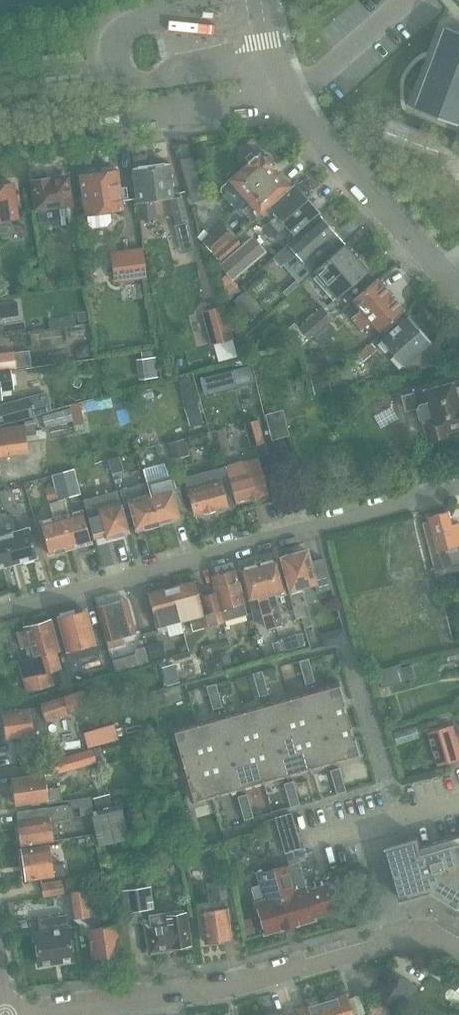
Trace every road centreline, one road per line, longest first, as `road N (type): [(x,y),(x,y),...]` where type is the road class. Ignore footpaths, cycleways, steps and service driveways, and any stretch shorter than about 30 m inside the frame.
road 1 (residential): [(458,487),(0,611)]
road 2 (residential): [(6,1014),(229,988),(416,934),(458,951)]
road 3 (residential): [(0,132),(288,92)]
road 4 (residential): [(458,291),(321,142),(288,92)]

